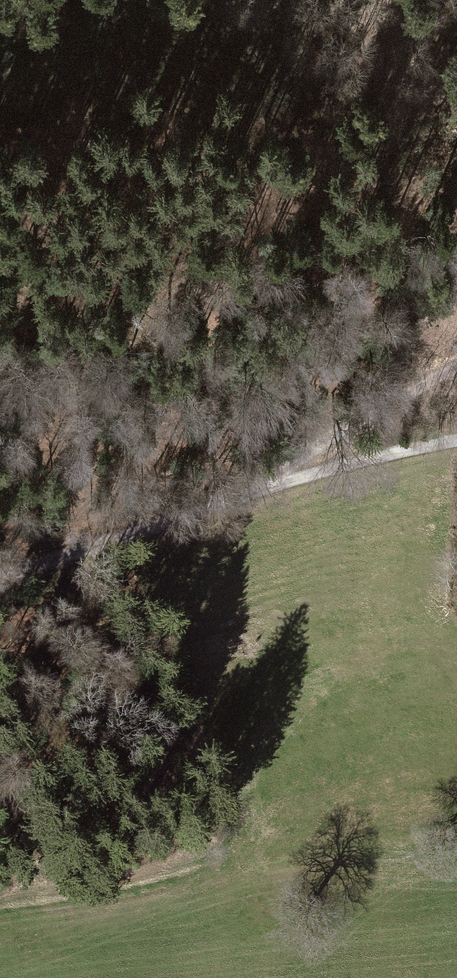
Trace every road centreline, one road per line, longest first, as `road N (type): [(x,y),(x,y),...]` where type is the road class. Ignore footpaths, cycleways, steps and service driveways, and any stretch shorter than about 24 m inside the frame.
road 1 (track): [(0,576),(274,484)]
road 2 (track): [(274,484),(337,431),(456,369)]
road 3 (track): [(274,484),(456,436)]
road 4 (track): [(0,635),(92,575),(130,534)]

